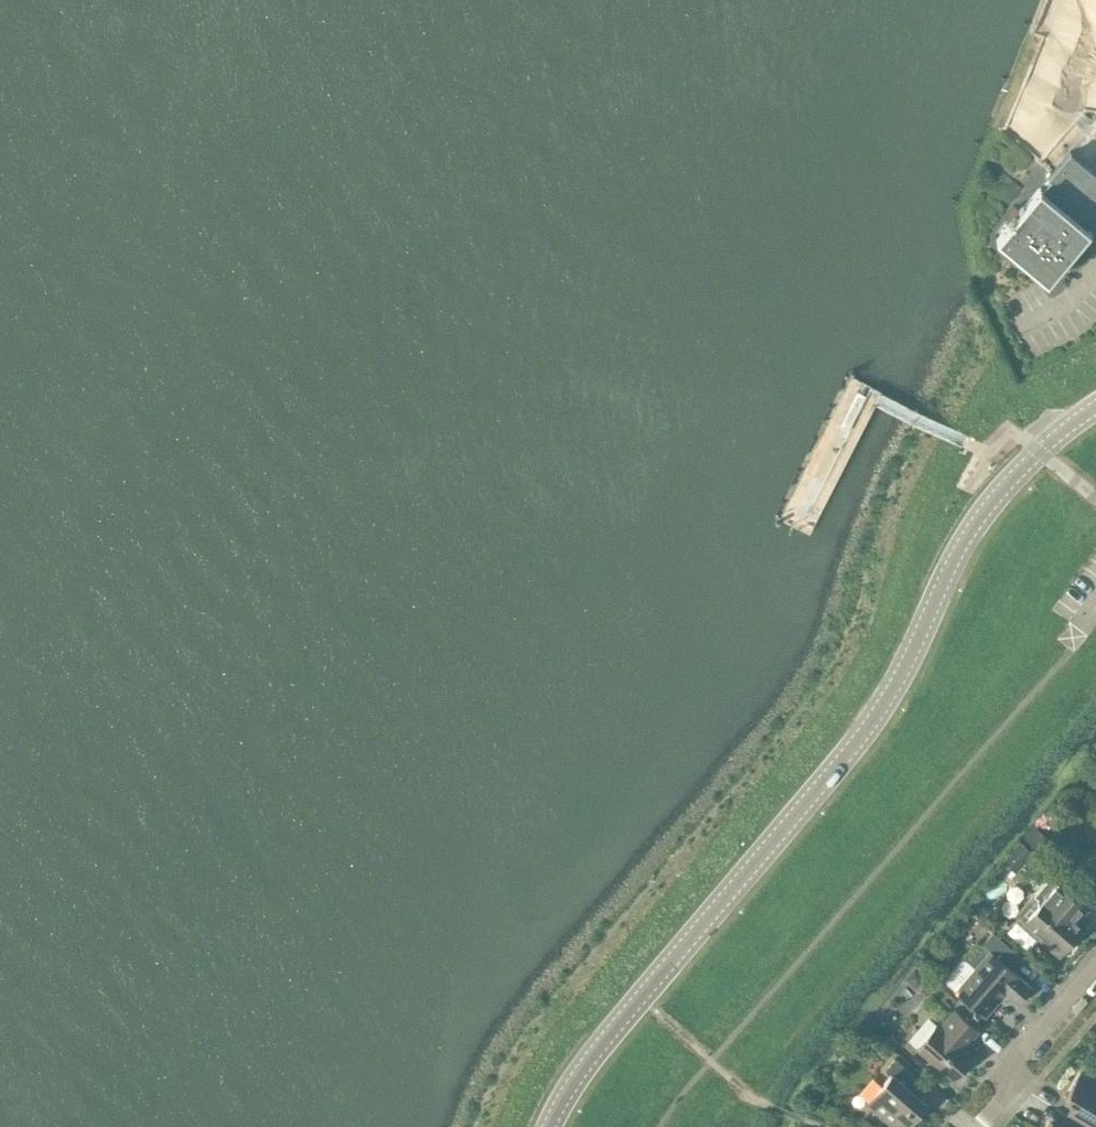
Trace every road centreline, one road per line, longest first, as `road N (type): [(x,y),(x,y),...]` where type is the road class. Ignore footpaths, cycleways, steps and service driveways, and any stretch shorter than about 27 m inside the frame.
road 1 (unclassified): [(548,1126),(638,997),(872,724),(949,567),(999,495),(1038,451),(1095,408)]
road 2 (residential): [(981,1126),(1006,1090),(1011,1062),(1095,962)]

